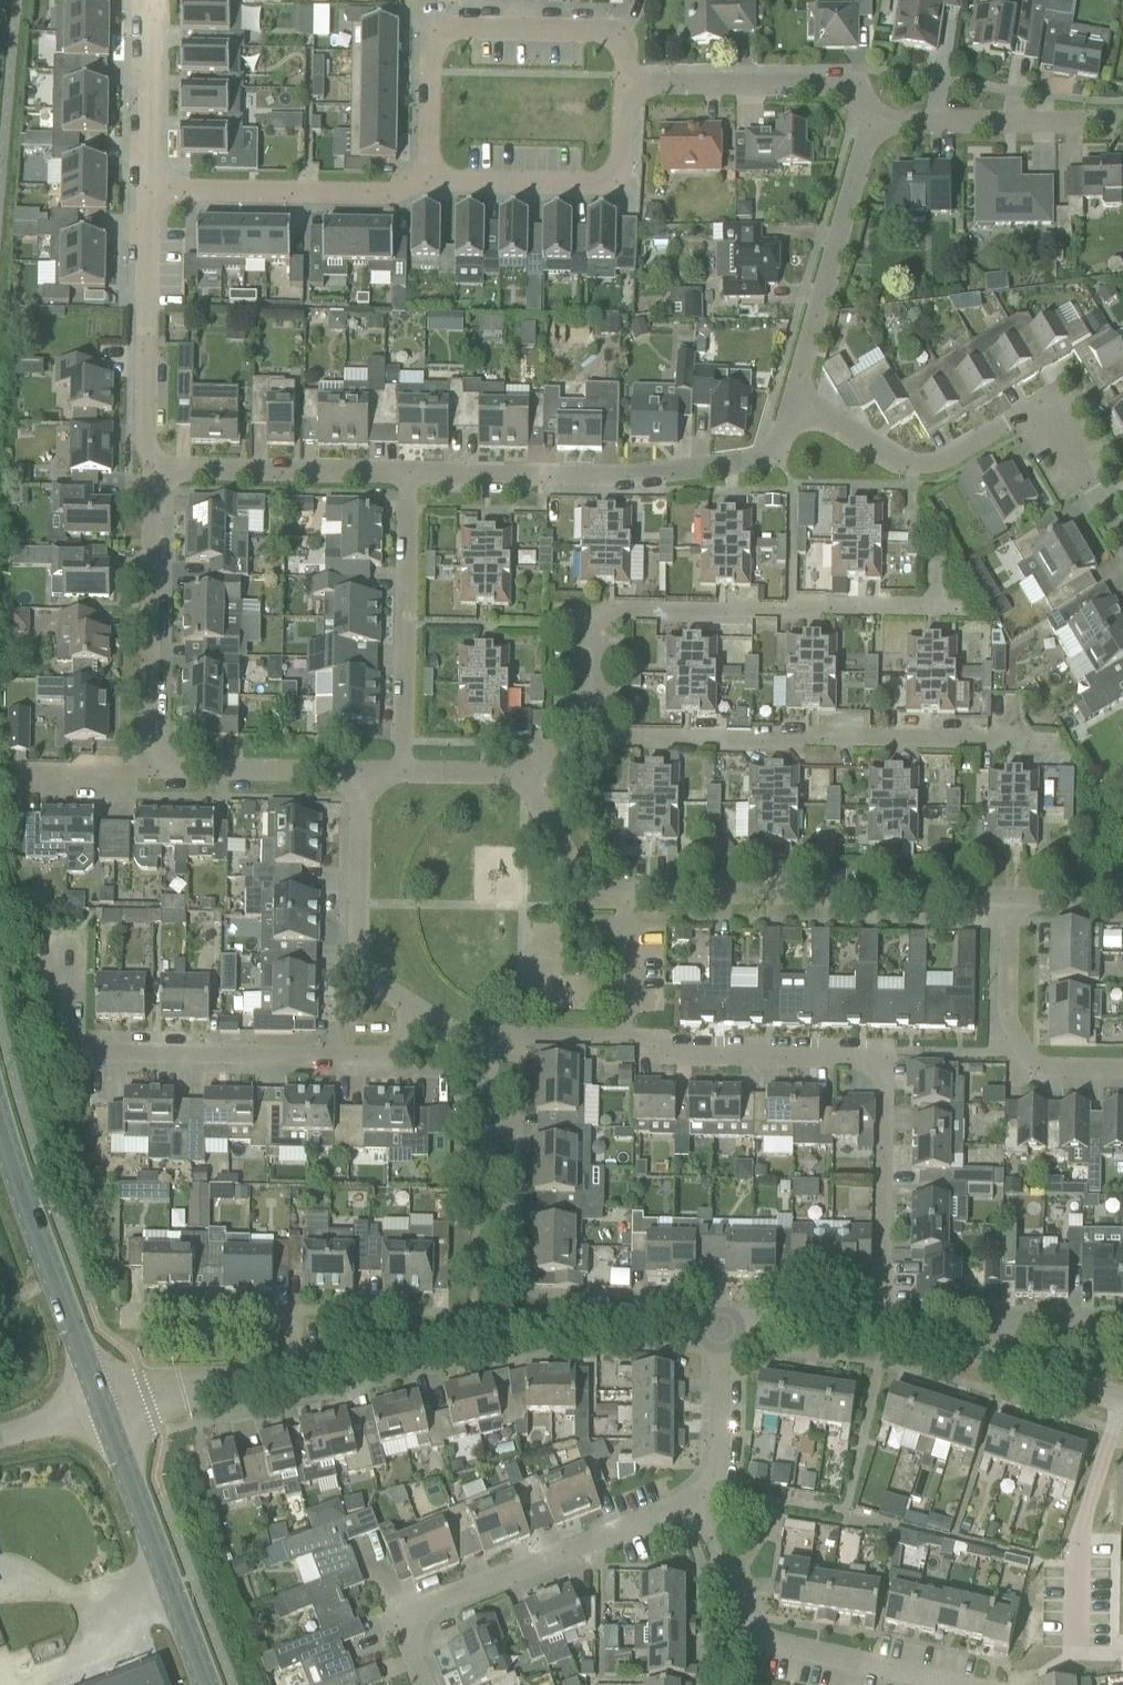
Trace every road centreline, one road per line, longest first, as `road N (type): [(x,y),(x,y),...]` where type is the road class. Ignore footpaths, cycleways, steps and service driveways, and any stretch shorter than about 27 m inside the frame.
road 1 (residential): [(888,1328),(887,1082),(870,1061),(667,1058),(622,1038)]
road 2 (unclassified): [(427,1012),(403,1051),(365,1062),(97,1062),(73,1041),(66,934)]
road 3 (residential): [(587,738),(582,657),(599,631),(635,611),(951,615)]
road 4 (residential): [(1122,540),(1048,411),(938,465),(889,461),(796,407)]
road 5 (residential): [(1013,743),(587,738)]
road 6 (residential): [(408,478),(629,482),(770,463),(796,407)]
road 7 (residential): [(427,182),(429,26),(626,31),(624,82)]
road 8 (residential): [(626,893),(1010,901)]
road 9 (residential): [(426,1684),(406,1633),(409,1617),(697,1501)]
road 10 (residential): [(943,1684),(784,1648),(750,1631),(697,1501)]
road 11 (tertiary): [(109,1413),(0,1122)]
road 12 (residential): [(151,768),(155,468)]
road 13 (residential): [(624,82),(619,184),(427,182)]
road 14 (unclassified): [(403,771),(408,478)]
road 15 (residential): [(796,407),(868,125)]
road 16 (tertiary): [(208,1684),(109,1413)]
road 17 (residential): [(427,182),(392,194),(144,193)]
road 18 (residential): [(155,468),(140,443),(144,193)]
road 19 (unclassified): [(427,1012),(382,989),(350,932),(361,772)]
road 20 (unclassified): [(475,1325),(481,1055)]
road 21 (unclassified): [(868,125),(856,98),(818,86),(624,82)]
road 22 (residential): [(1122,1074),(1047,1073),(1018,1040),(1008,989),(1010,901)]
road 23 (residential): [(868,125),(1122,122)]
road 24 (residential): [(155,468),(408,478)]
road 25 (residential): [(475,1325),(718,1319)]
road 26 (unclassified): [(125,1316),(290,1315),(297,1368)]
road 27 (residential): [(151,768),(361,772)]
road 28 (residential): [(109,1413),(297,1368)]
road 29 (residential): [(697,1501),(717,1477),(723,1434),(718,1319)]
road 30 (residential): [(297,1368),(475,1325)]
road 31 (residential): [(144,193),(145,21)]
road 32 (residential): [(718,1319),(888,1328)]
road 33 (residential): [(522,780),(571,868),(586,884),(626,893)]
road 34 (residential): [(622,1038),(500,1040),(481,1055)]
road 35 (residential): [(622,1038),(626,893)]
road 36 (residential): [(989,1356),(1022,1326),(1122,1319)]
road 37 (residential): [(989,1356),(1122,1400)]
road 38 (residential): [(403,771),(504,772),(522,780)]

